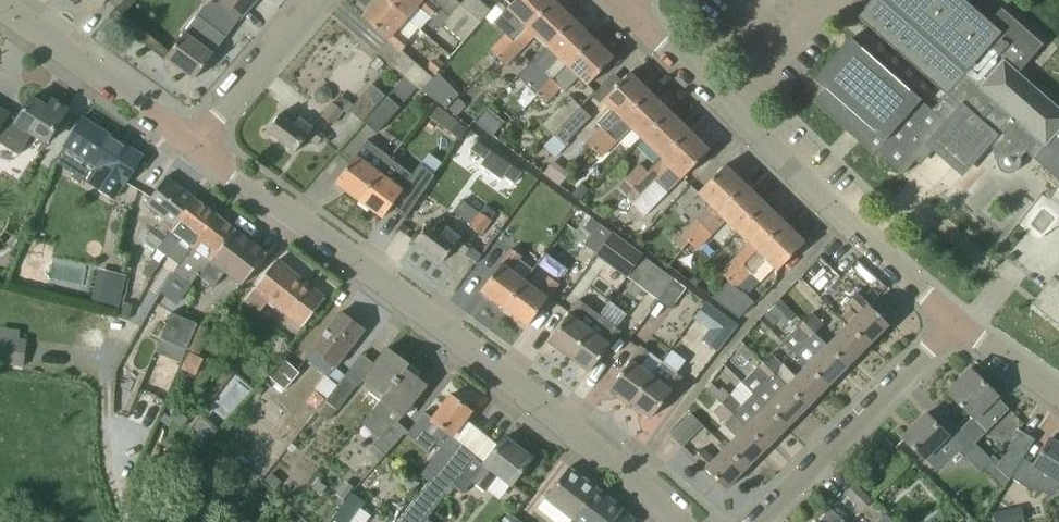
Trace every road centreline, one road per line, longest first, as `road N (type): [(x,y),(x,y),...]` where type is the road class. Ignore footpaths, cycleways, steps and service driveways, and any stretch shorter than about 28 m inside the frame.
road 1 (residential): [(678,521),(547,406),(197,143)]
road 2 (residential): [(958,324),(621,5)]
road 3 (residential): [(757,521),(958,324)]
road 4 (residential): [(197,143),(1,0)]
road 5 (residential): [(197,143),(319,0)]
road 6 (residential): [(1058,393),(958,324)]

